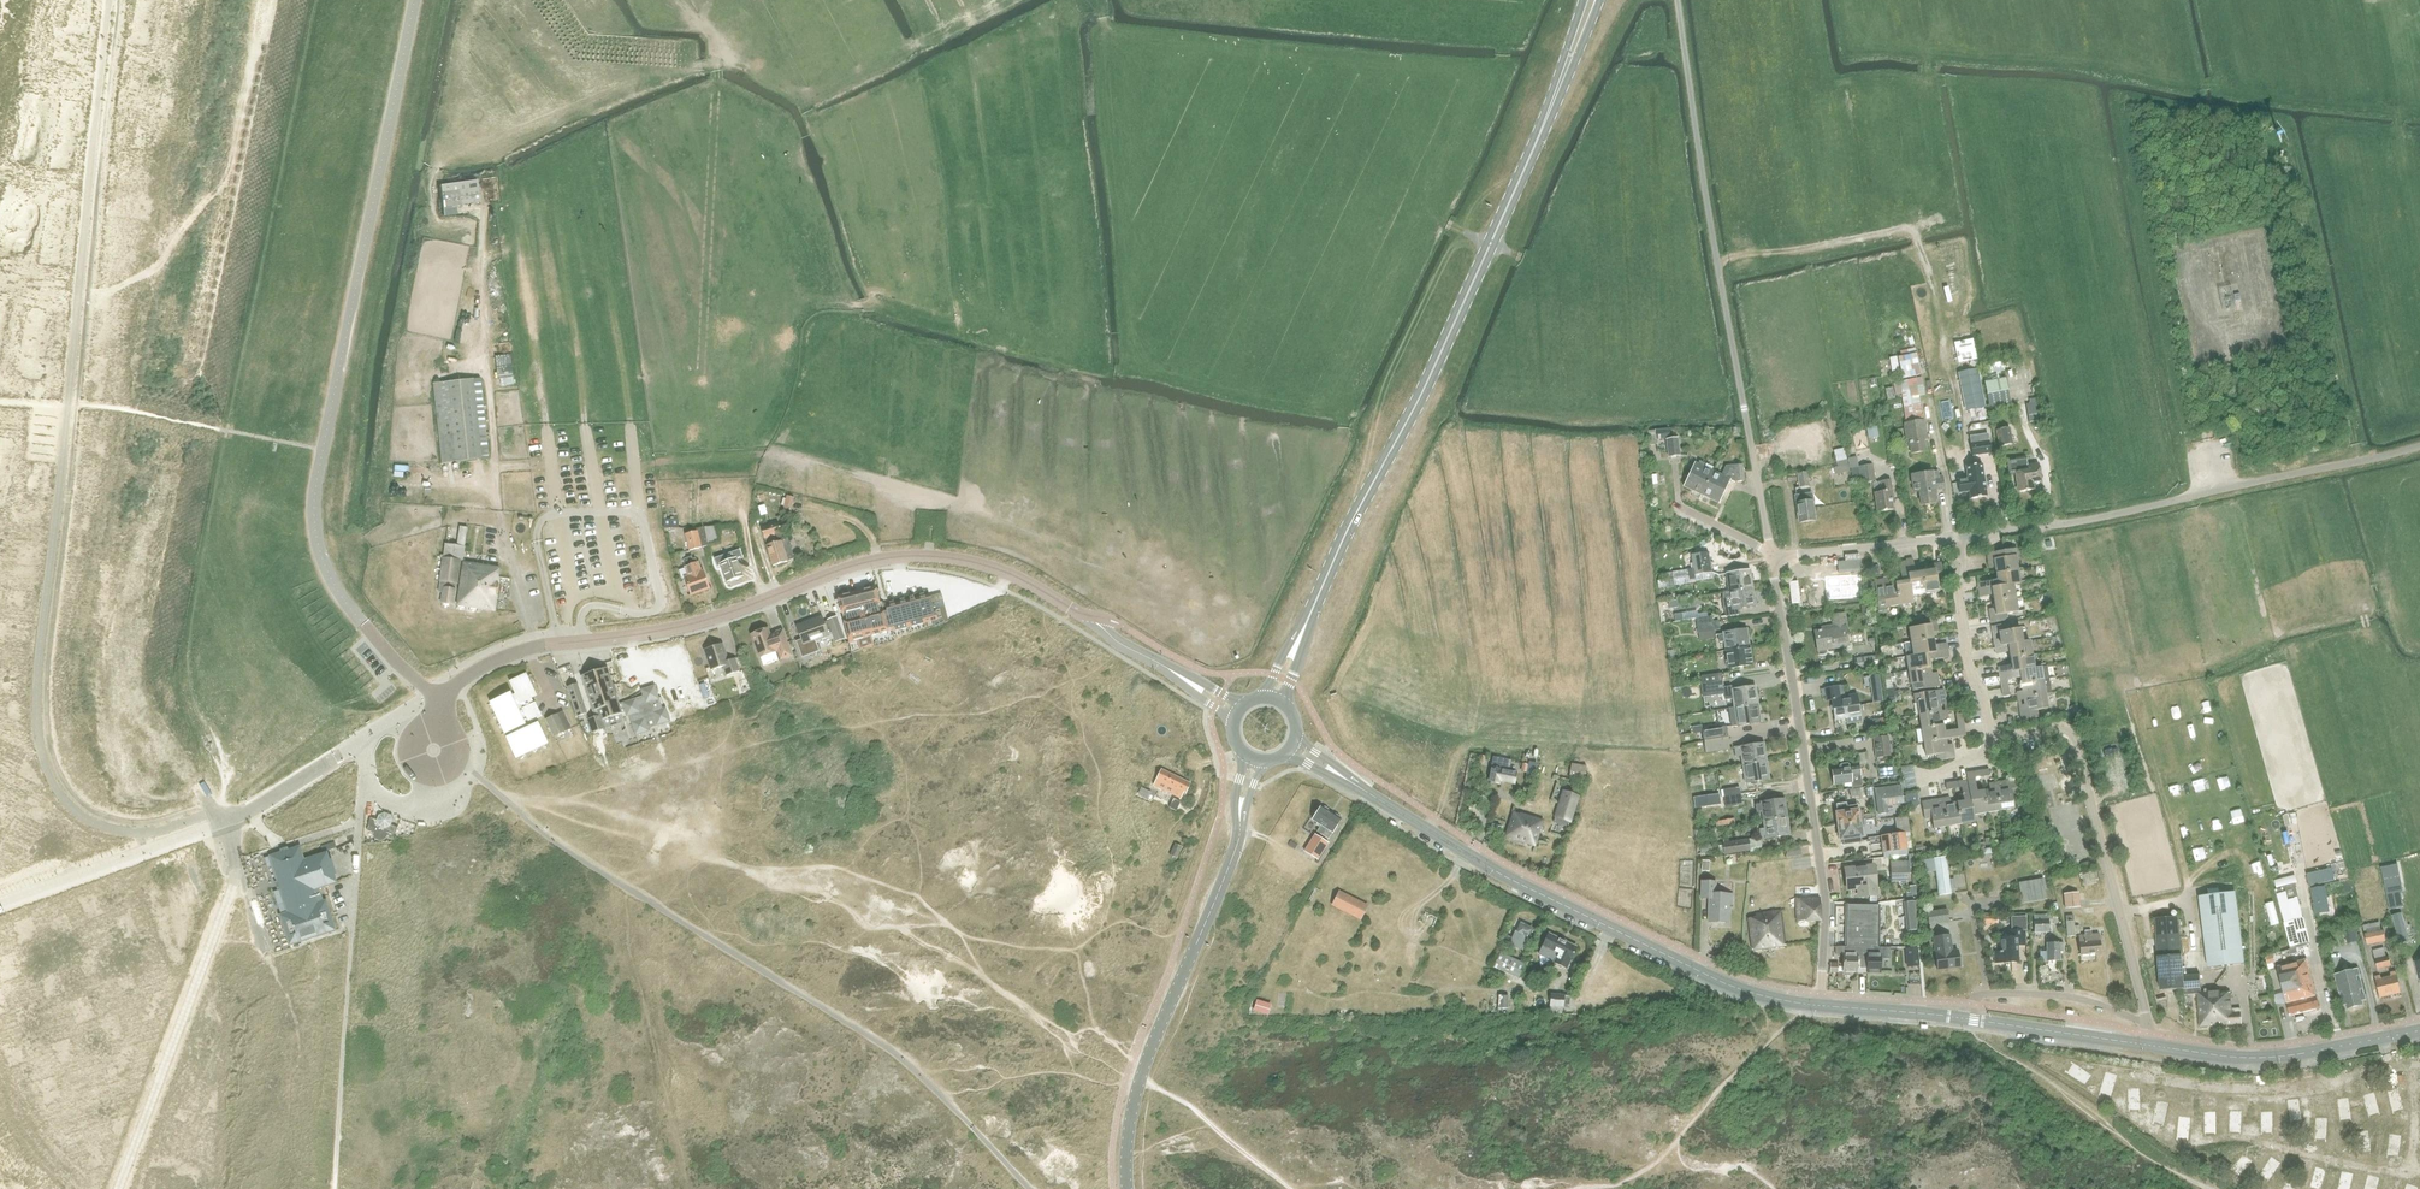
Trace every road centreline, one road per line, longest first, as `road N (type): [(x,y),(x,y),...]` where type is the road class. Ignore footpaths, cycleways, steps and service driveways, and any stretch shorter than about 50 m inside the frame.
road 1 (unclassified): [(1169,669),(1016,577),(912,556),(854,565),(687,625),(517,651),(441,699)]
road 2 (tertiary): [(1305,624),(1424,388),(1553,101)]
road 3 (tertiary): [(1820,1005),(1724,983),(1499,873),(1345,779)]
road 4 (residential): [(1821,984),(1826,897),(1770,558)]
road 5 (unclassified): [(1743,409),(1678,0)]
road 6 (tertiary): [(1126,1188),(1139,1081),(1235,852),(1240,821)]
road 7 (residential): [(2144,1009),(2073,734),(2062,727),(1993,739)]
road 8 (unclassified): [(2067,523),(2419,447)]
road 9 (track): [(2208,1188),(2147,1158),(1972,1028)]
road 10 (tertiary): [(2419,1030),(2259,1058),(2145,1045)]
road 11 (residential): [(1993,739),(1970,672),(1957,589),(1959,536)]
road 12 (unclassified): [(1968,1019),(1980,995),(2014,993),(2073,998),(2147,1023)]
road 13 (residential): [(1770,558),(1959,536)]
road 14 (tertiary): [(2145,1045),(1968,1019)]
road 15 (residential): [(1770,558),(1743,409)]
road 16 (tertiary): [(1968,1019),(1820,1005)]

